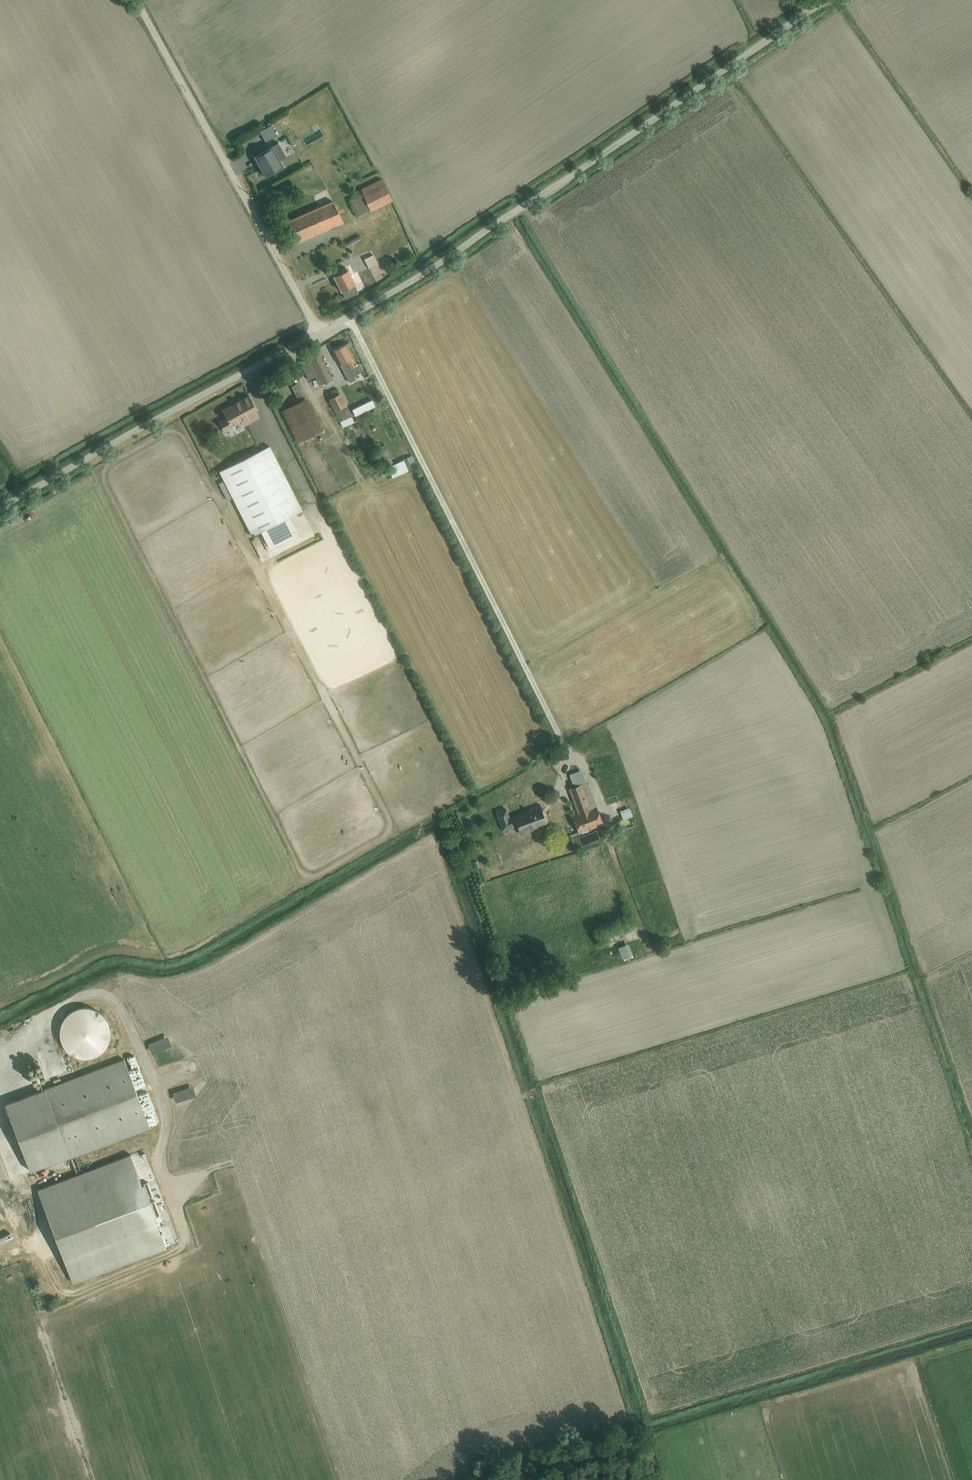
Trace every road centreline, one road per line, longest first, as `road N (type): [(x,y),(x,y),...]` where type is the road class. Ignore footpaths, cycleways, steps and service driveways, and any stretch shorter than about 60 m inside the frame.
road 1 (unclassified): [(828,0),(423,277),(322,333)]
road 2 (unclassified): [(322,333),(140,0)]
road 3 (unclassified): [(322,333),(0,508)]

